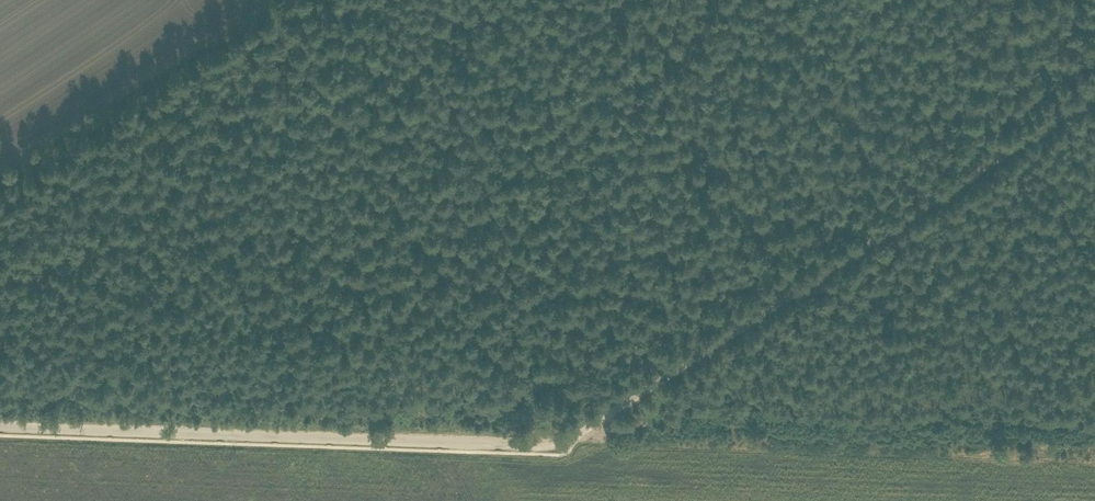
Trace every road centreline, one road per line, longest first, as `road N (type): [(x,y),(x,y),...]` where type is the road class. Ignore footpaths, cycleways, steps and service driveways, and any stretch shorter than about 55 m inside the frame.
road 1 (unclassified): [(573,436),(1094,92)]
road 2 (track): [(0,424),(530,442),(573,436)]

